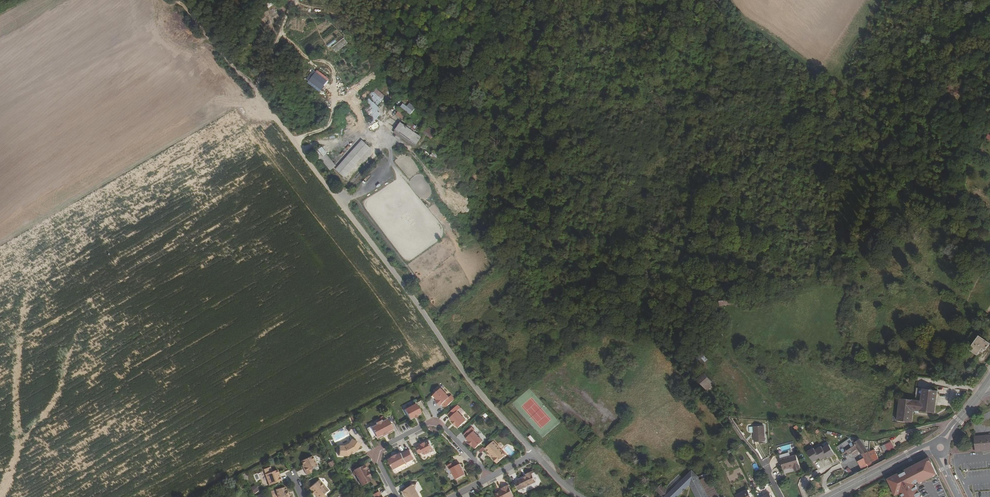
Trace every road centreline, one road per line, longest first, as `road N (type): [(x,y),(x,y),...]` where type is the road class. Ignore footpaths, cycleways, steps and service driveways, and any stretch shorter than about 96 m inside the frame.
road 1 (residential): [(534,456),(323,180)]
road 2 (track): [(177,0),(323,180)]
road 3 (track): [(932,426),(872,439),(728,417)]
road 4 (residential): [(489,478),(441,425),(429,424),(380,452),(398,496)]
road 5 (track): [(432,314),(411,273),(347,189)]

